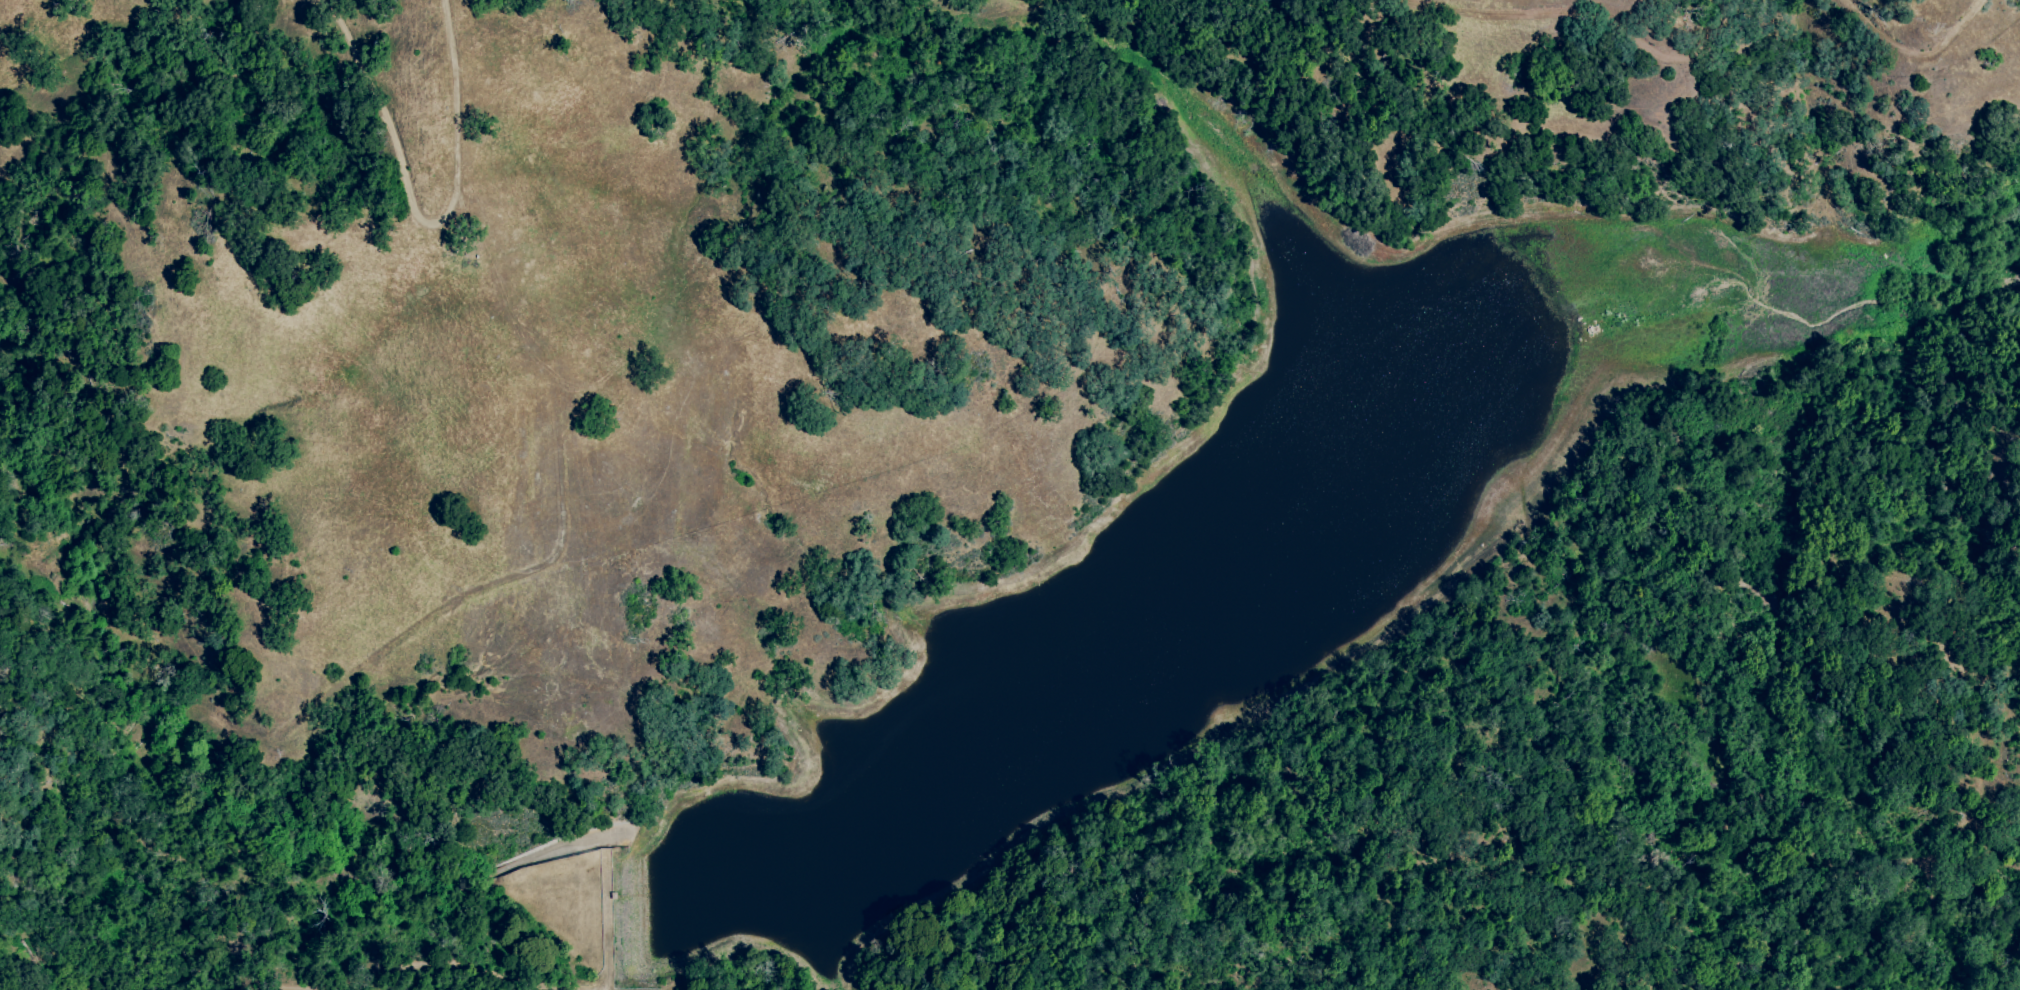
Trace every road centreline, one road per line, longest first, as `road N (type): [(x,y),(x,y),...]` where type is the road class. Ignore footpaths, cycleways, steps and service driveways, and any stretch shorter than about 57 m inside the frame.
road 1 (track): [(321,0),(337,13),(377,98),(412,206),(430,225),(442,225),(452,211),(458,178),(445,0)]

